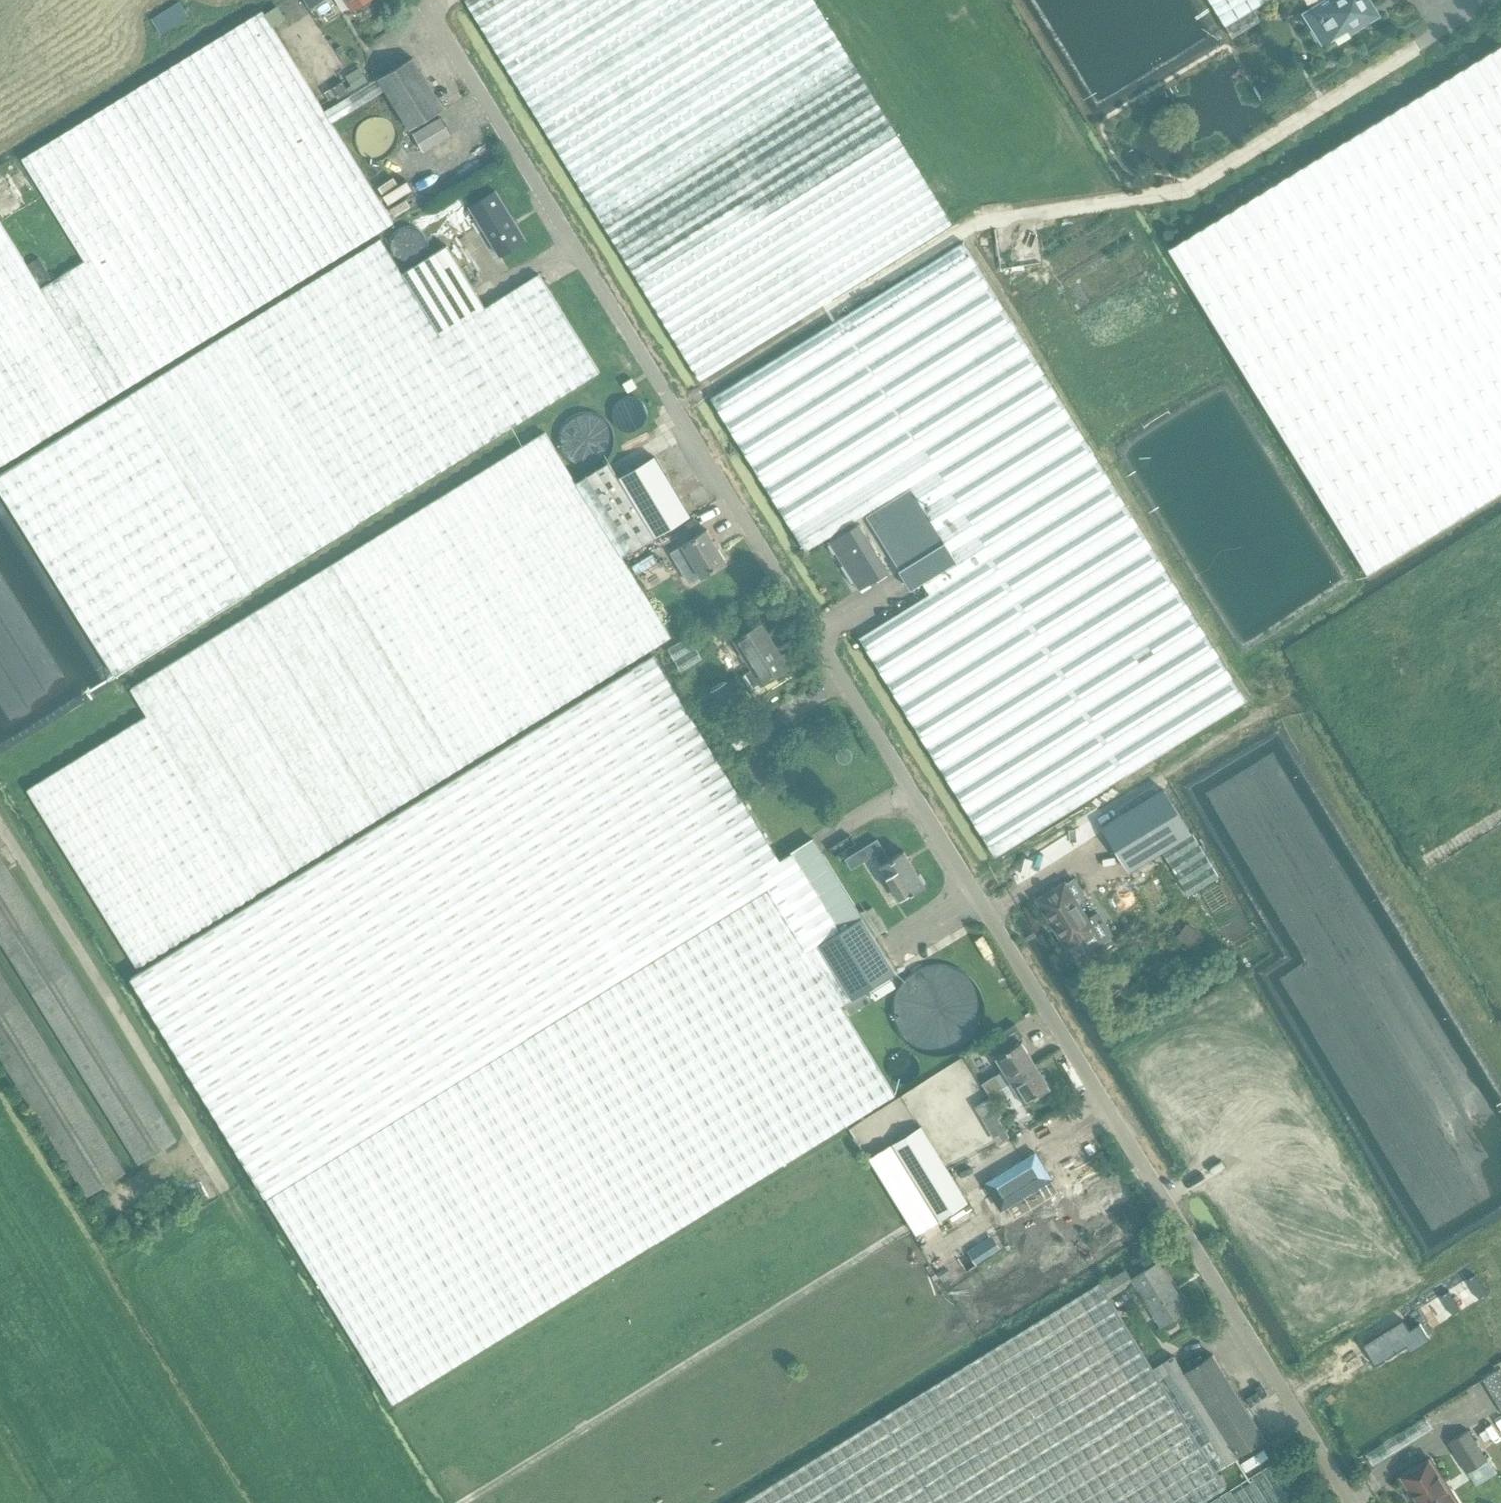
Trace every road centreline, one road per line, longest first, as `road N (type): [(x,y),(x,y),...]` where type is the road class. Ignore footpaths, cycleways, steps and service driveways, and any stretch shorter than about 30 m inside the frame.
road 1 (unclassified): [(1349,1502),(422,0)]
road 2 (track): [(972,888),(1261,713)]

